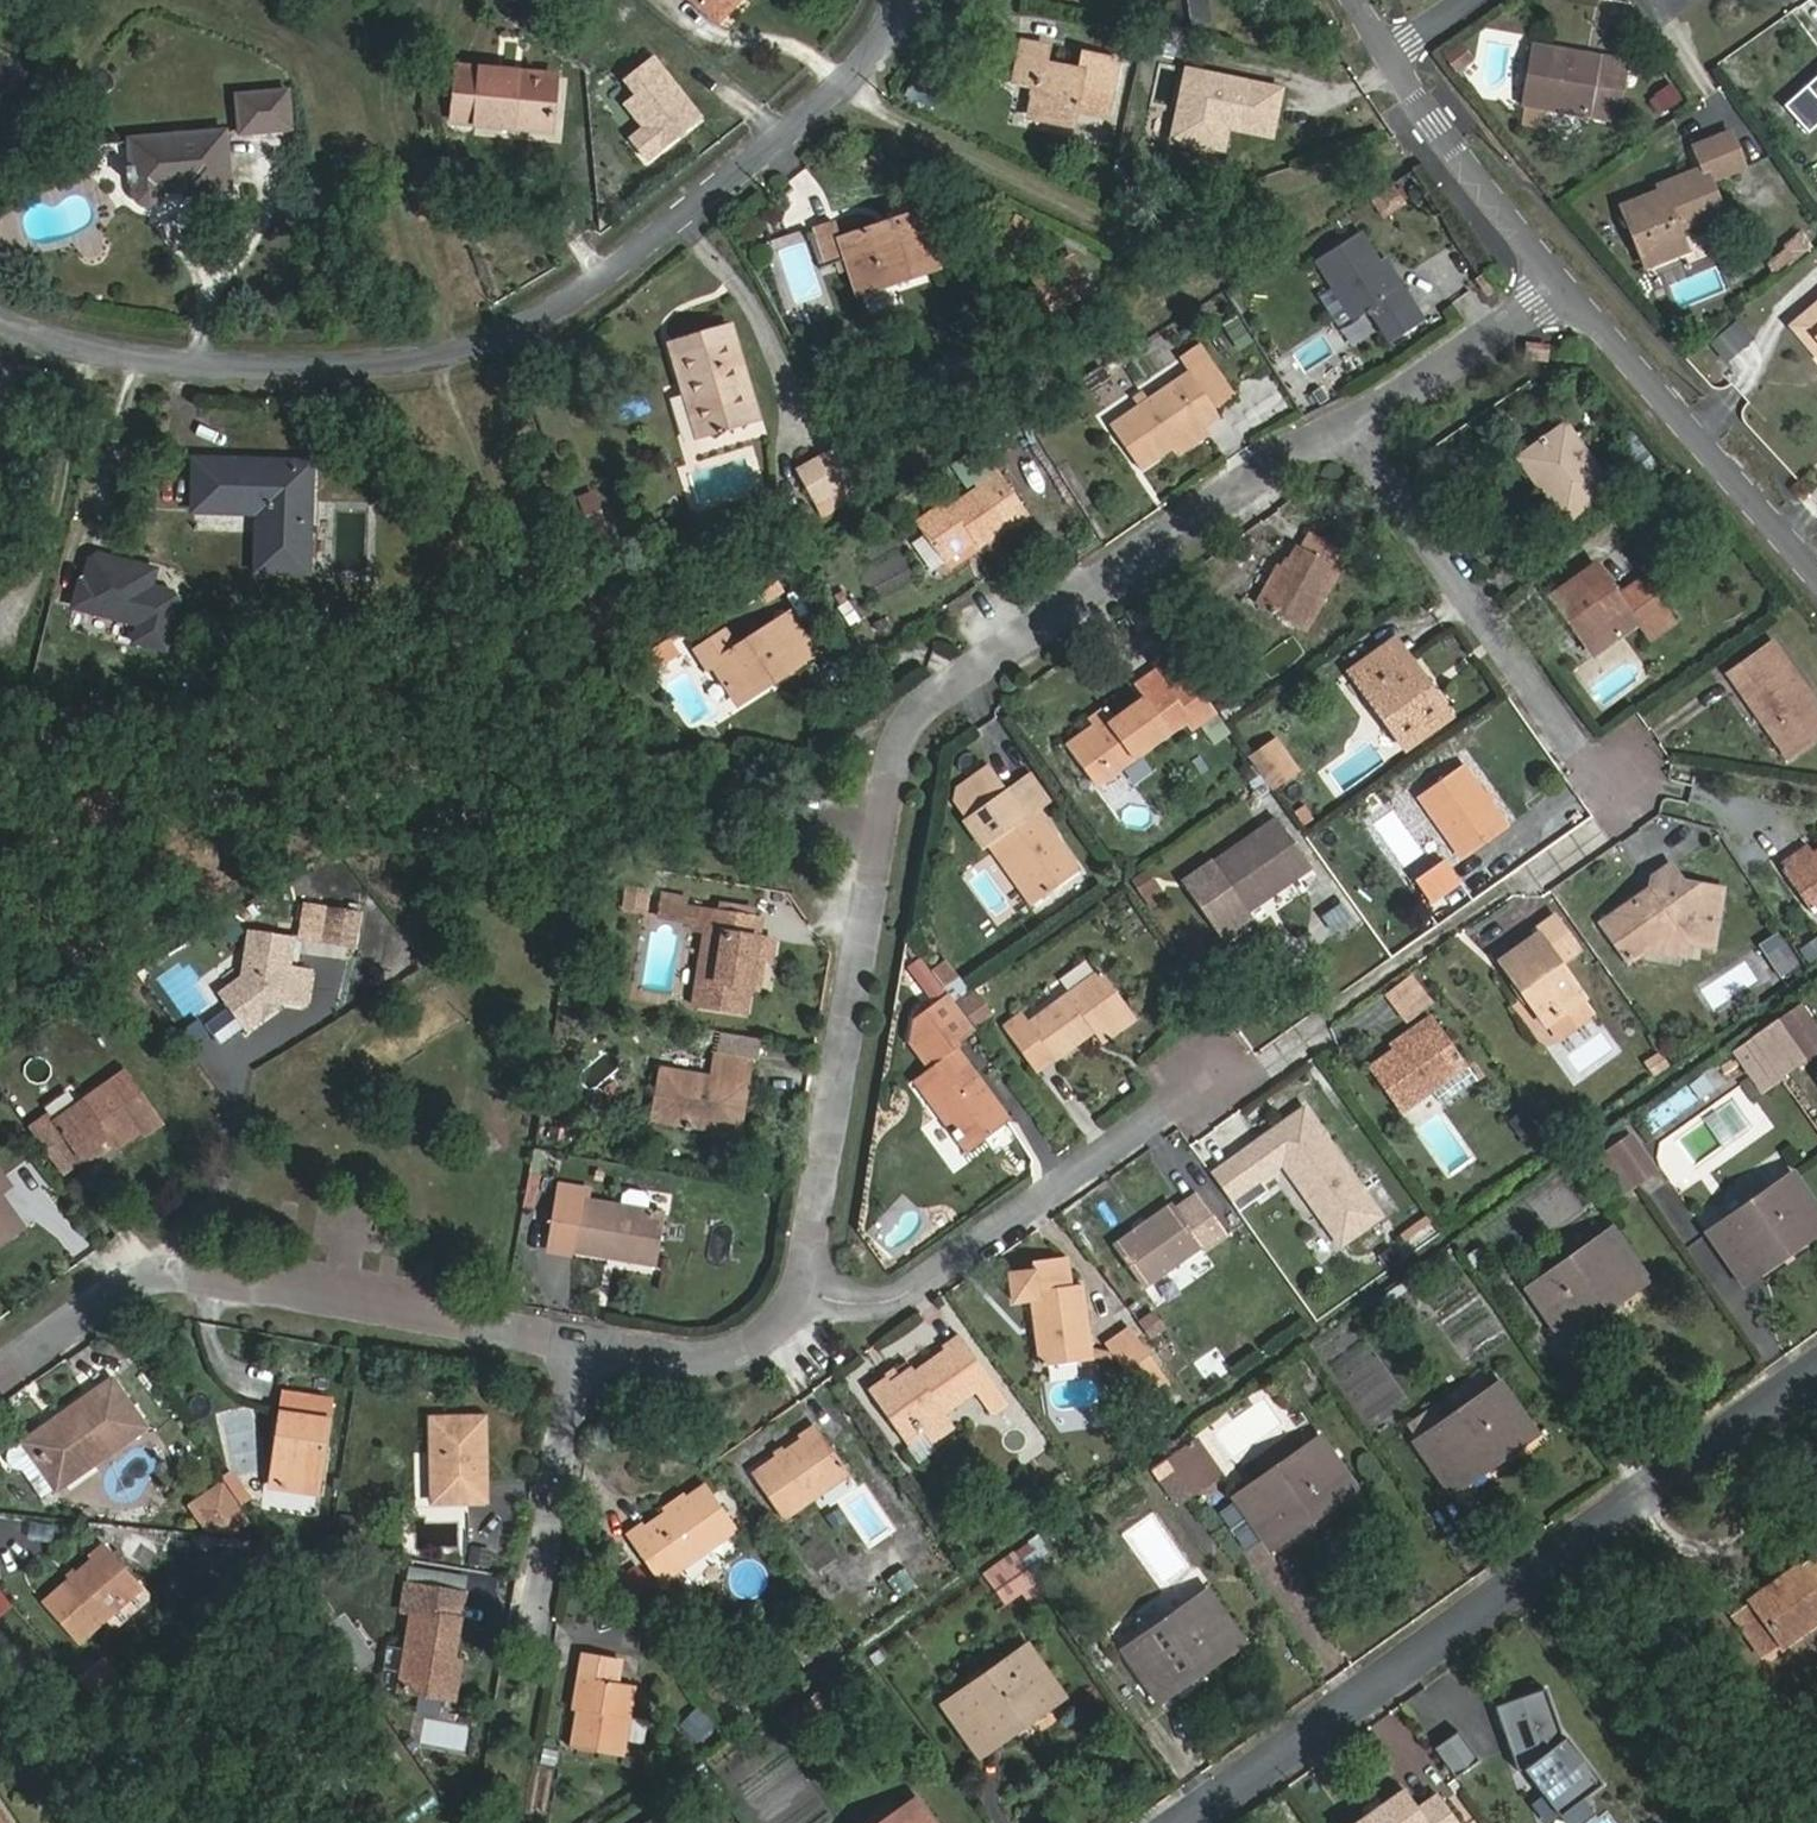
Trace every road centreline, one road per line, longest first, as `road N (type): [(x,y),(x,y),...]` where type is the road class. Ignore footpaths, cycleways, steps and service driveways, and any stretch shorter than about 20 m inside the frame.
road 1 (residential): [(811,1299),(892,771),(931,692),(1335,416)]
road 2 (residential): [(0,325),(54,354),(254,383),(481,358),(718,195),(874,55),(879,0)]
road 3 (residential): [(0,1374),(142,1277),(662,1357),(733,1356),(811,1299)]
road 4 (residential): [(1157,1822),(1816,1367)]
road 5 (residential): [(1225,1073),(871,1307),(811,1299)]
road 6 (residential): [(1637,776),(1578,748),(1335,416)]
road 7 (tertiary): [(1816,567),(1551,272)]
road 8 (tertiary): [(1551,272),(1380,49)]
road 9 (residential): [(1335,416),(1551,272)]

